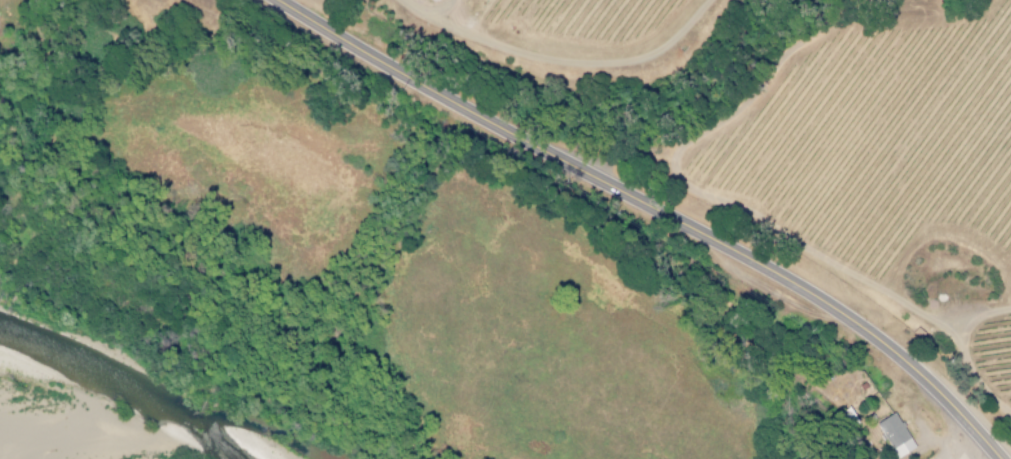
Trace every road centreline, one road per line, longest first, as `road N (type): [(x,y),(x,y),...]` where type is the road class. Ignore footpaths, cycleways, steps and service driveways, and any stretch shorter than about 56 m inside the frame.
road 1 (primary): [(1004,458),(898,353),(828,303),(504,133),(280,0)]

